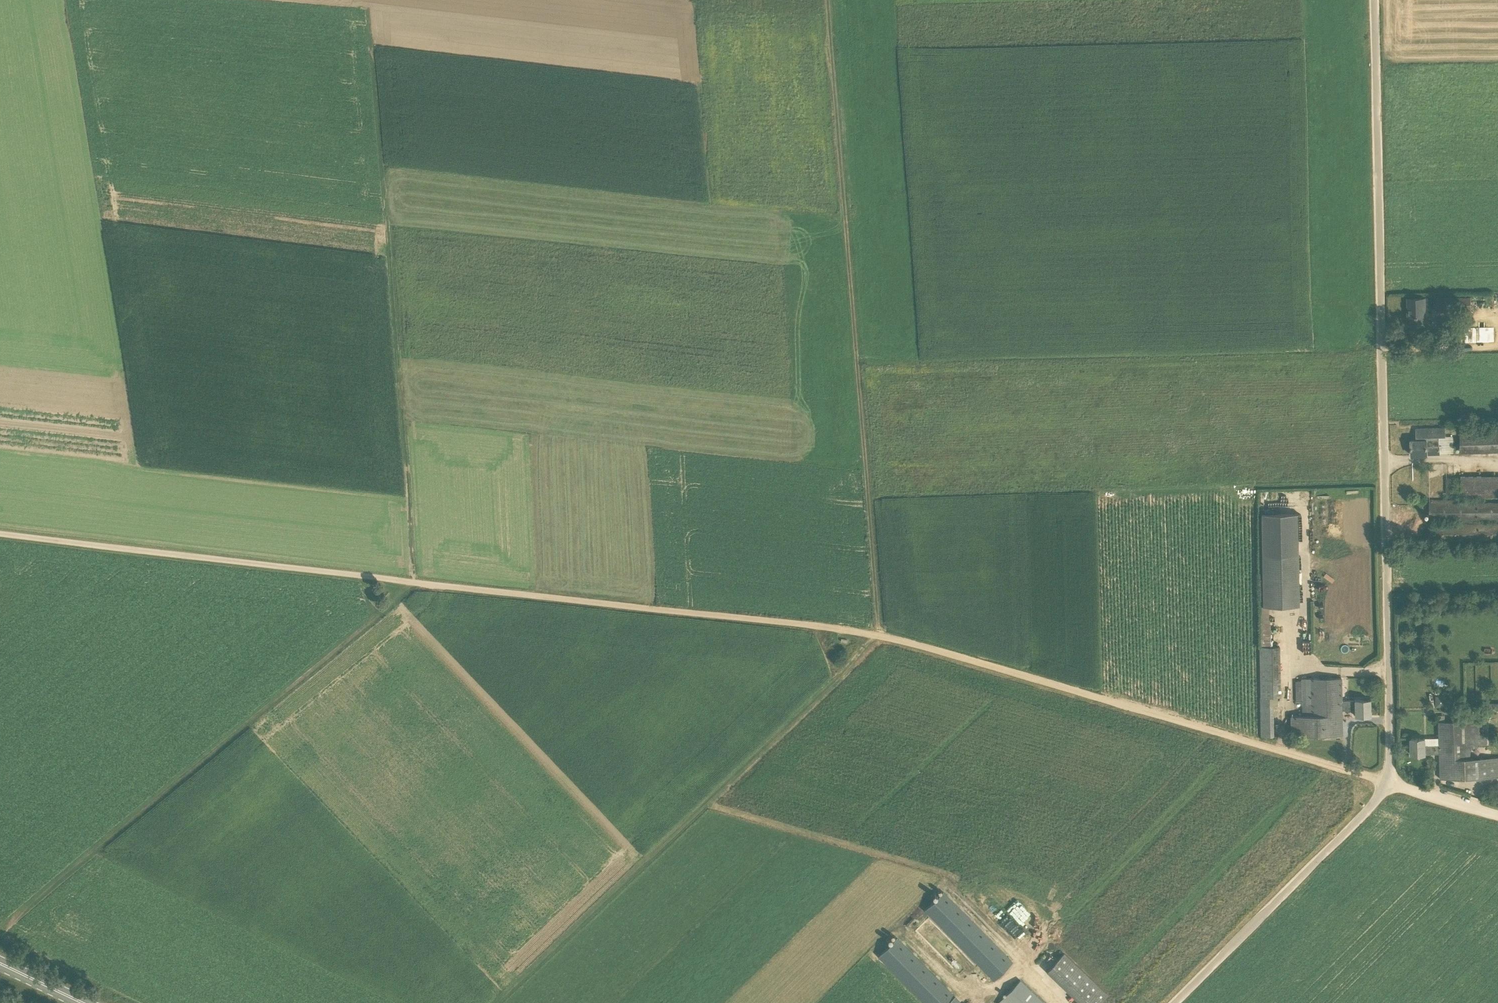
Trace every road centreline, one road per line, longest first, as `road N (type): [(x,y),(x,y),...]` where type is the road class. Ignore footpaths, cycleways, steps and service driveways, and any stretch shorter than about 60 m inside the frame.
road 1 (track): [(1497,813),(878,634),(415,582)]
road 2 (unclassified): [(1174,1002),(1390,781),(1374,0)]
road 3 (track): [(878,634),(828,0)]
road 4 (track): [(415,582),(368,0)]
road 5 (track): [(878,634),(493,1002)]
road 6 (track): [(415,582),(24,908)]
road 7 (track): [(415,582),(0,531)]

